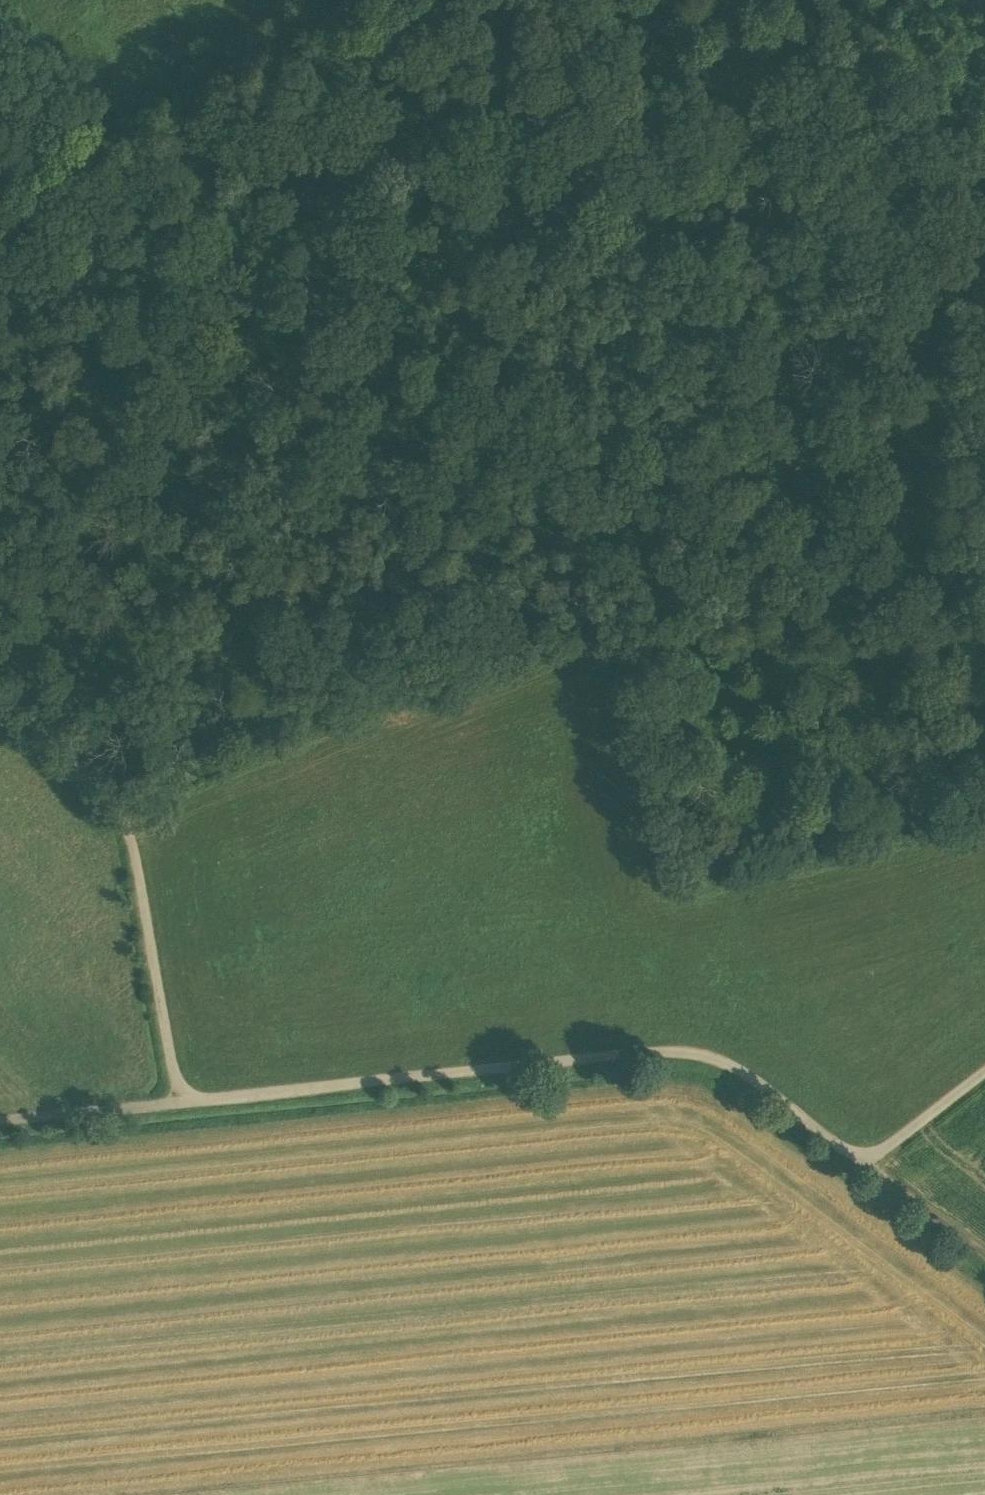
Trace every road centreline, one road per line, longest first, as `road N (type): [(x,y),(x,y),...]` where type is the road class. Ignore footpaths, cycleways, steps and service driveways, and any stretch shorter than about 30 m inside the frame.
road 1 (track): [(984,1073),(869,1164),(733,1066),(670,1050),(183,1103)]
road 2 (track): [(773,590),(536,649),(357,704),(122,810)]
road 3 (track): [(0,228),(155,114),(354,0)]
road 4 (track): [(183,1103),(122,810)]
road 5 (track): [(984,560),(773,590)]
road 6 (track): [(183,1103),(0,1121)]
road 7 (track): [(122,810),(0,690)]
road 8 (track): [(984,1251),(869,1164)]

